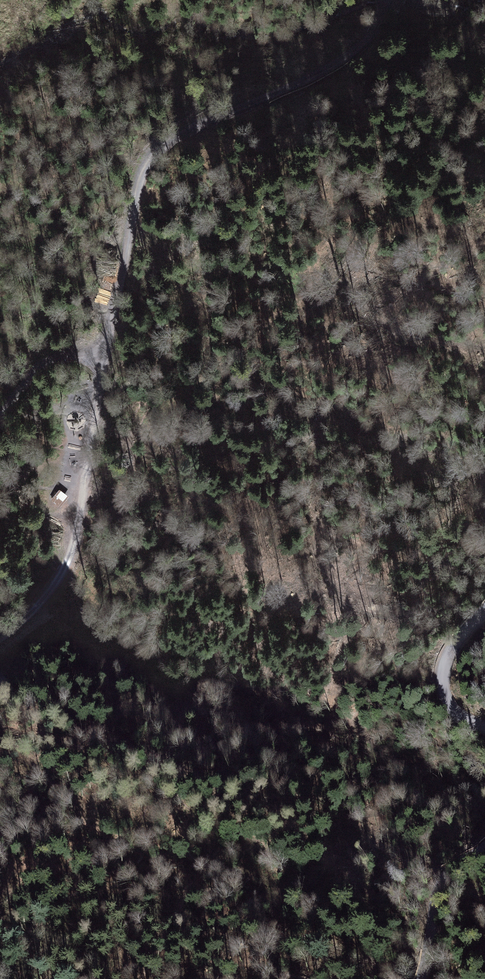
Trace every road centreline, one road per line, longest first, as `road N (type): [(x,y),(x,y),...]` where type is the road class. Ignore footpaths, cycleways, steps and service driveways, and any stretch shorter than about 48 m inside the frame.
road 1 (track): [(381,0),(377,27),(331,74),(173,139),(155,156),(142,175),(105,363)]
road 2 (track): [(105,363),(68,565),(0,642)]
road 3 (unclassified): [(484,729),(455,714),(442,679),(484,601)]
road 4 (unclassified): [(420,978),(436,892),(446,873),(484,846)]
road 5 (track): [(0,422),(43,366),(73,358),(105,363)]

